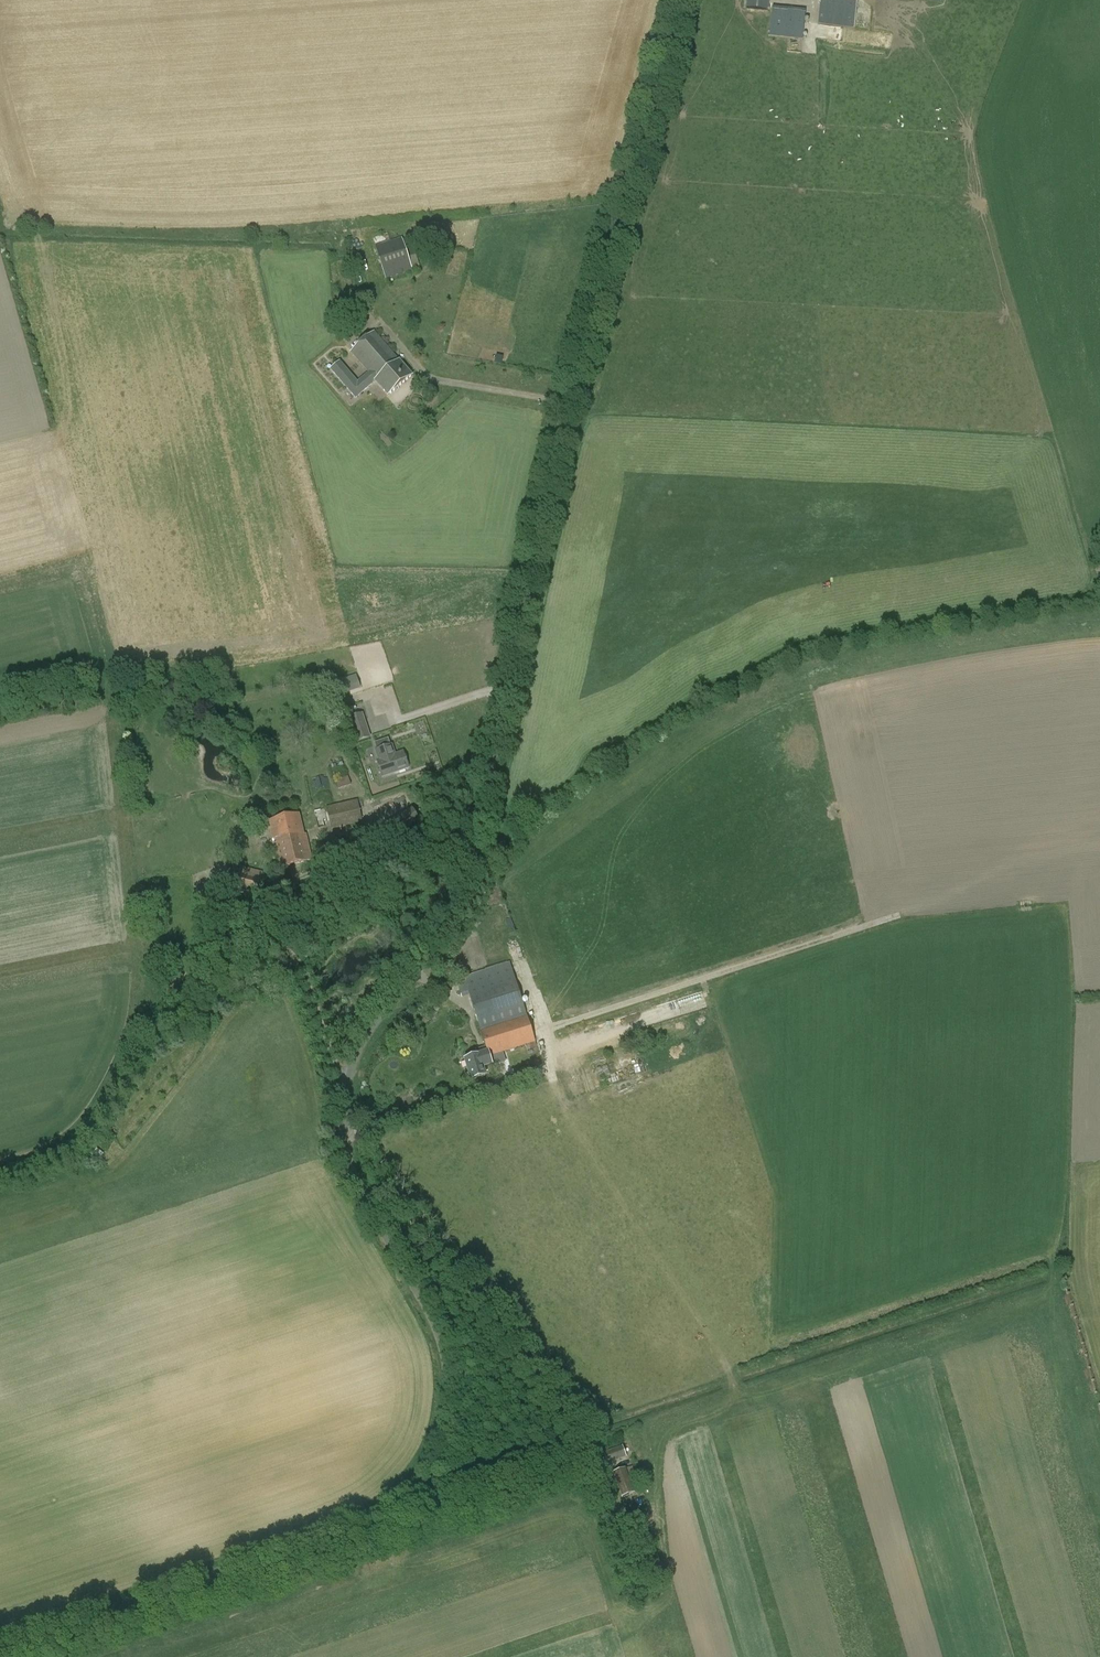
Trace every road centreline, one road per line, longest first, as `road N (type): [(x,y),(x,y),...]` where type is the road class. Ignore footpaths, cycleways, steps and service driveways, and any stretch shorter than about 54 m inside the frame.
road 1 (unclassified): [(0,1641),(364,1512),(407,1474),(428,1435),(439,1381),(436,1351),(357,1178),(339,1110),(355,1054),(439,917),(464,855),(556,407),(676,0)]
road 2 (track): [(900,915),(545,1028),(513,942)]
road 3 (track): [(545,1028),(554,1066),(345,1138)]
road 4 (track): [(301,958),(346,1076)]

